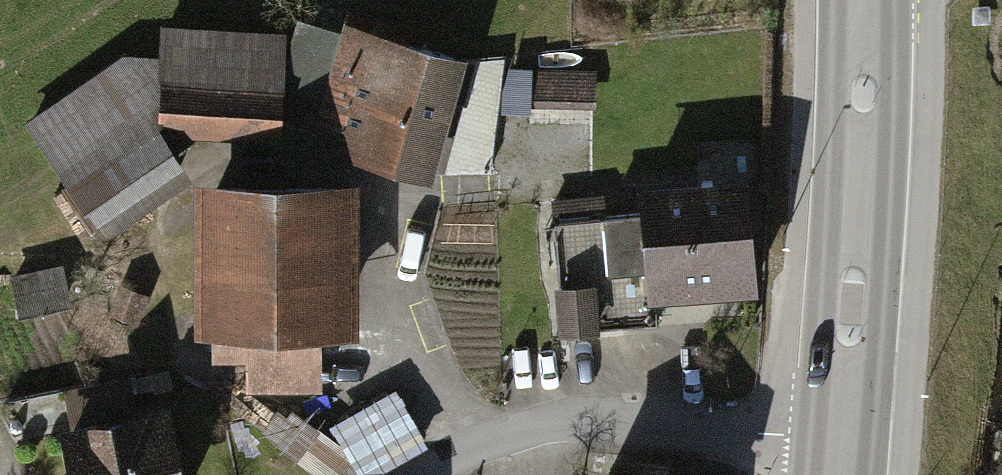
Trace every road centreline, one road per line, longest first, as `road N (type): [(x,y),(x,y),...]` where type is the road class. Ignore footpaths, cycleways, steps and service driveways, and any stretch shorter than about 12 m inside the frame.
road 1 (secondary): [(844,439),(864,0)]
road 2 (residential): [(844,439),(600,425),(507,441),(445,474)]

